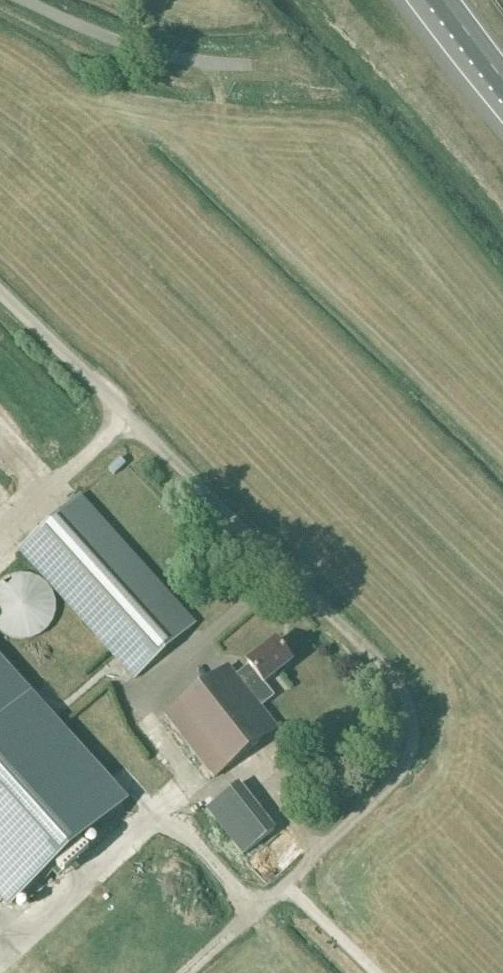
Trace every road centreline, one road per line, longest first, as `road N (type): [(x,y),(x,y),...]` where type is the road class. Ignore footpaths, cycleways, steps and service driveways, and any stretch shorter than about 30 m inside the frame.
road 1 (unclassified): [(273,900),(396,775),(401,708),(377,663),(0,301)]
road 2 (unclassified): [(15,0),(136,52),(254,66)]

